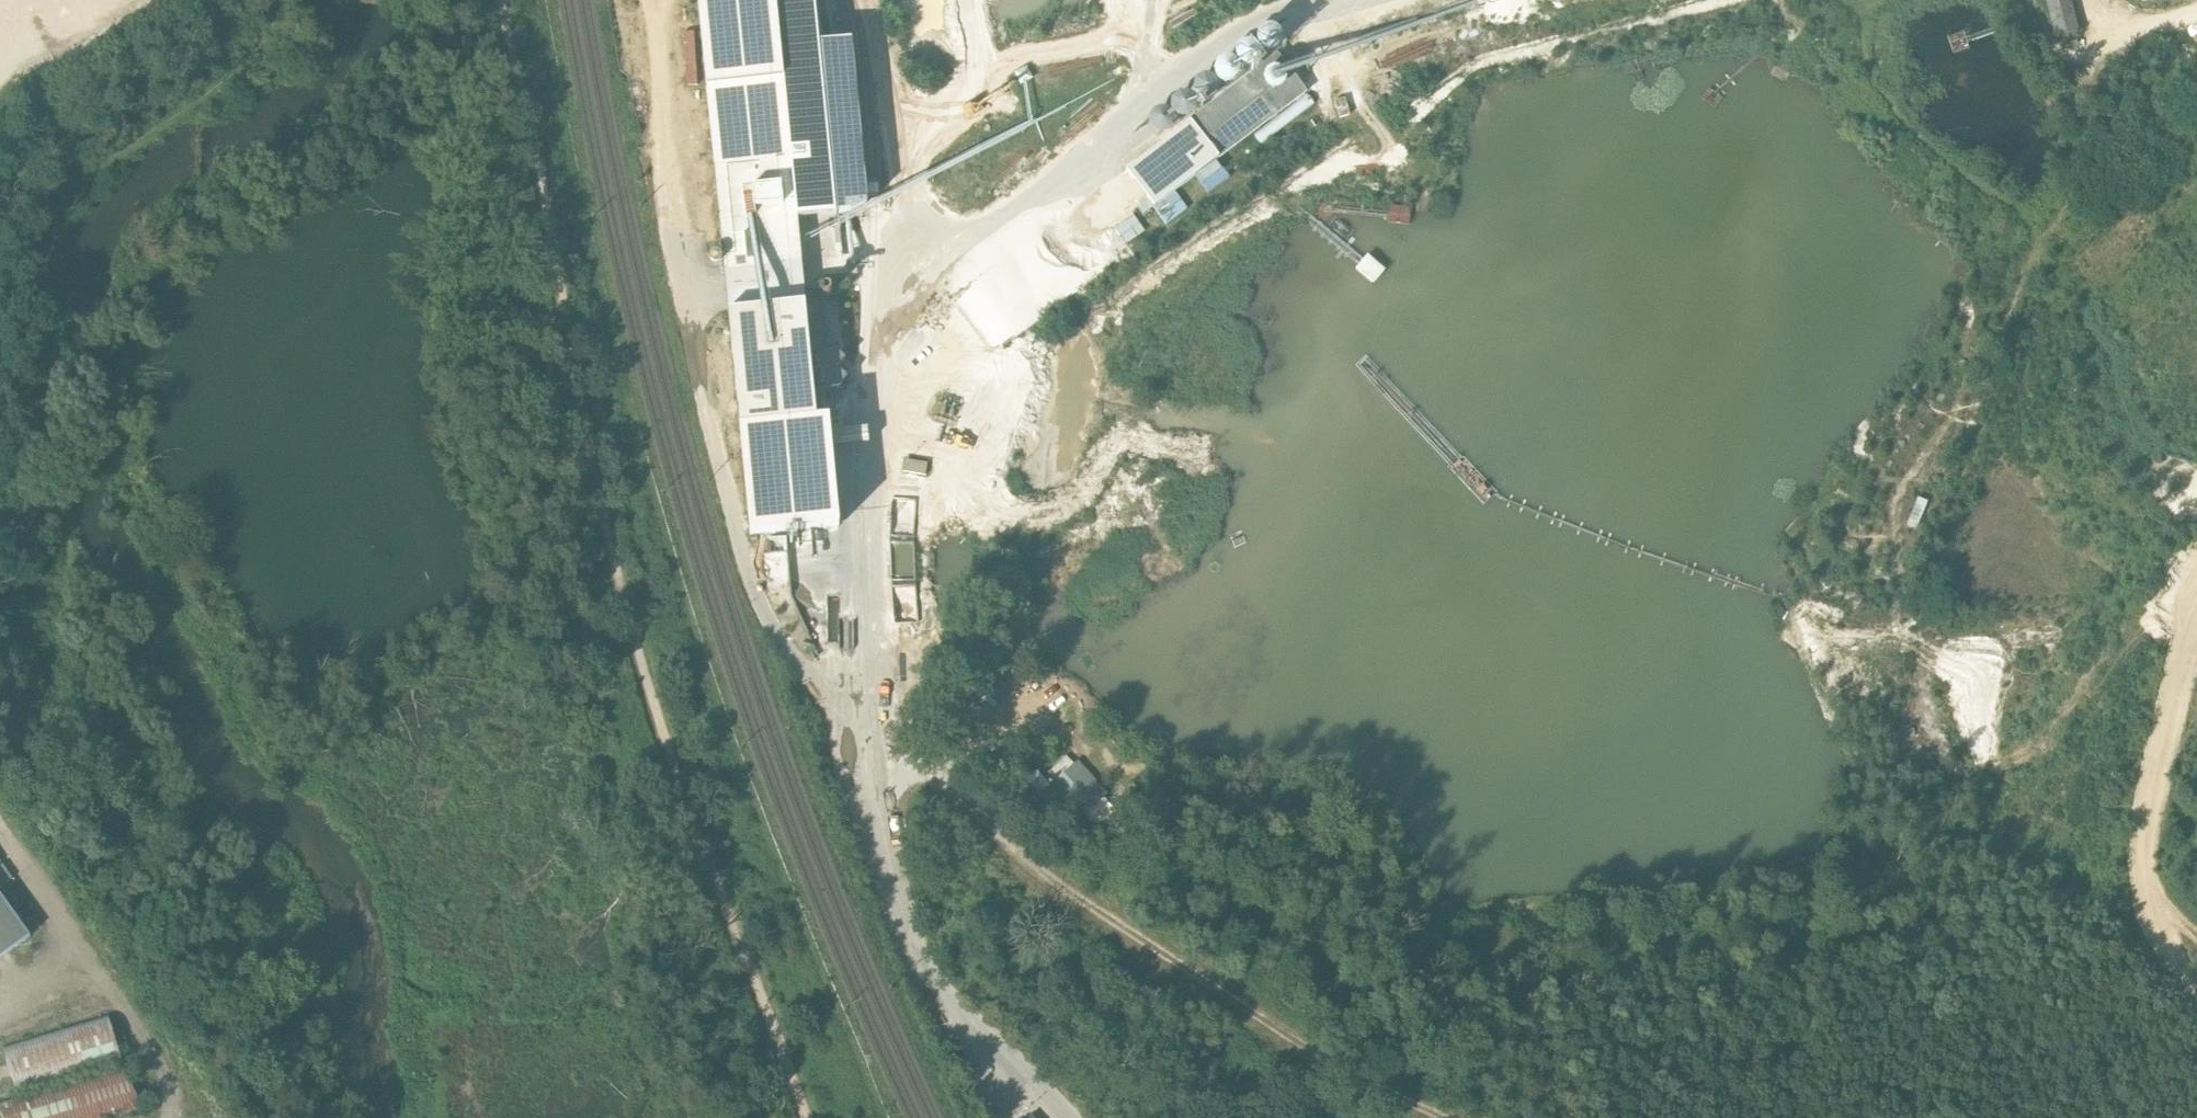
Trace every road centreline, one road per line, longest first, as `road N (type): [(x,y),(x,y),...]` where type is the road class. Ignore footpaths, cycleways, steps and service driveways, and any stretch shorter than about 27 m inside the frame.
road 1 (track): [(813,1117),(717,885),(666,723),(589,417),(504,0)]
road 2 (track): [(1418,1117),(1067,897),(928,774),(862,742)]
road 3 (track): [(866,0),(897,109),(908,240),(949,264)]

